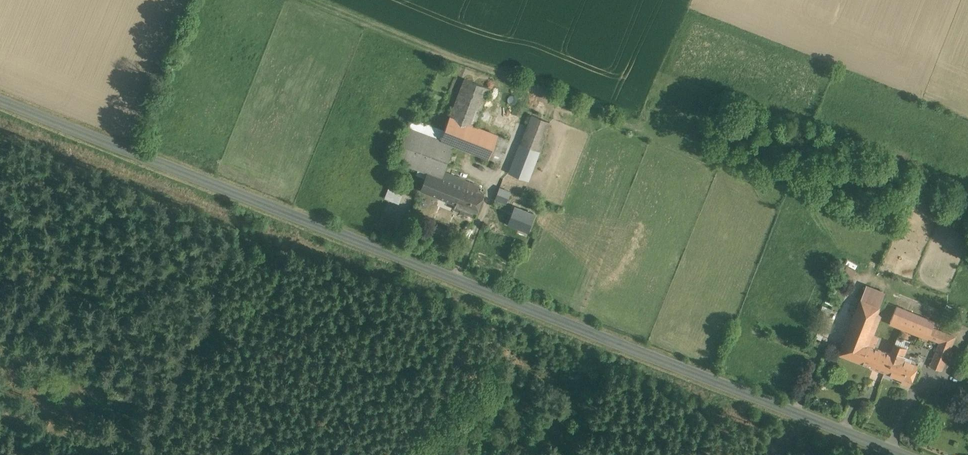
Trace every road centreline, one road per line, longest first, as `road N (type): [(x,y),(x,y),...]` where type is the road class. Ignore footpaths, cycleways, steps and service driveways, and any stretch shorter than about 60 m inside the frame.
road 1 (unclassified): [(0,95),(910,454)]

